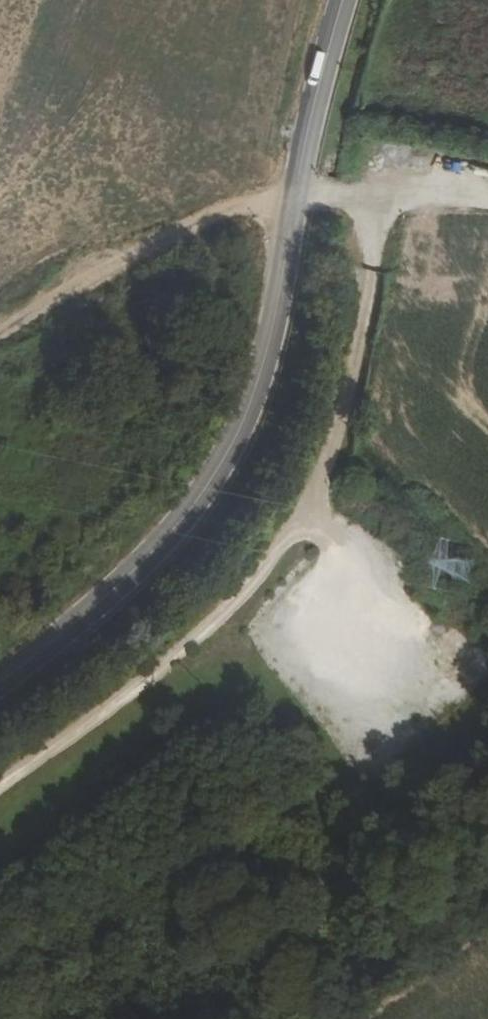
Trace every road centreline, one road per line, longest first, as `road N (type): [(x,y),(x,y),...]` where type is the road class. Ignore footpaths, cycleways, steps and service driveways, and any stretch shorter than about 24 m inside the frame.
road 1 (tertiary): [(343,0),(258,381),(225,460),(178,531),(0,682)]
road 2 (track): [(372,195),(372,243),(339,436),(303,521),(205,637),(0,781)]
road 3 (track): [(0,346),(212,224),(317,196),(354,204),(372,195),(487,191)]

